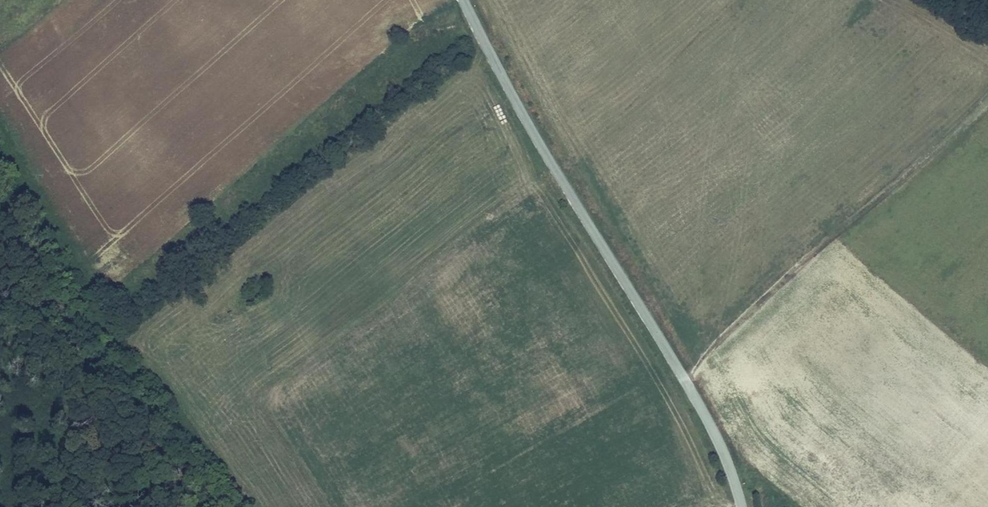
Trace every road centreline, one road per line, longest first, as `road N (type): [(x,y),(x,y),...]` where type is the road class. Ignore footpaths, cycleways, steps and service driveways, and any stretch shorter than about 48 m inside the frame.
road 1 (unclassified): [(740,506),(704,415),(462,0)]

